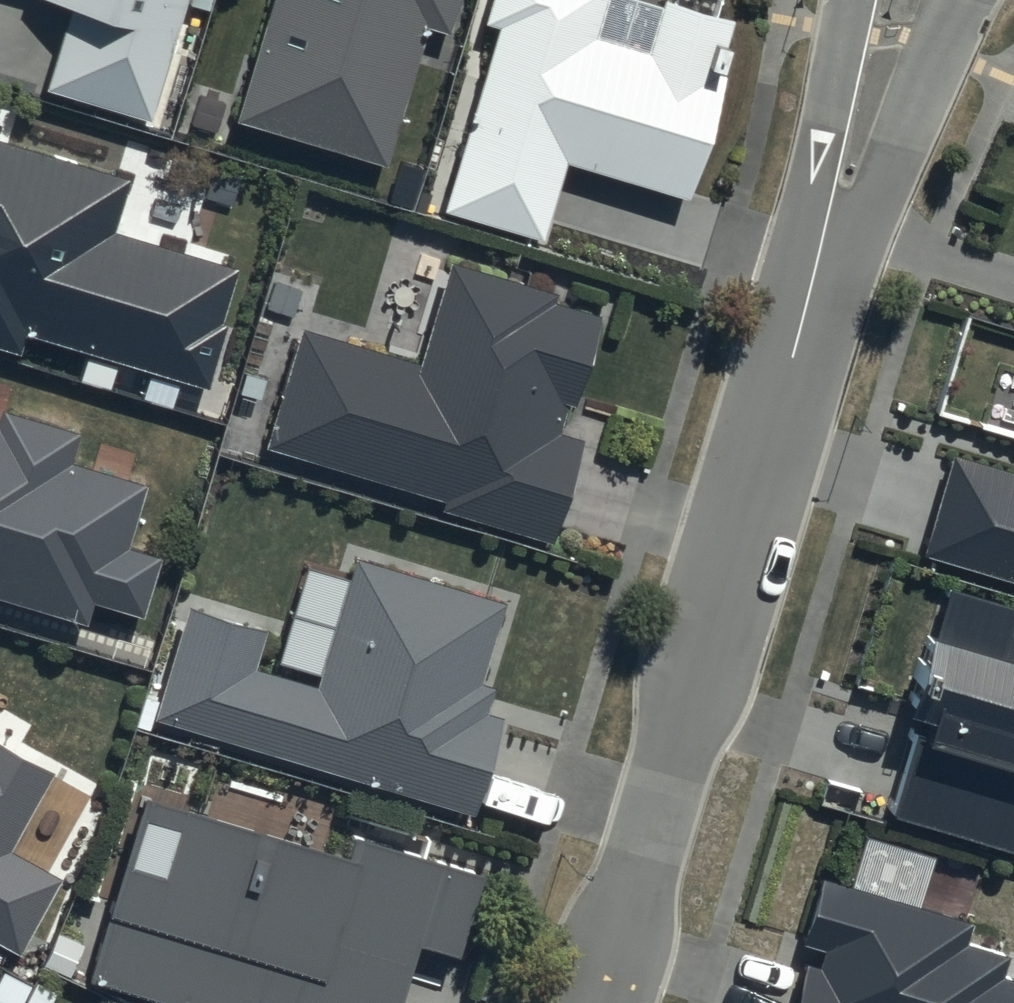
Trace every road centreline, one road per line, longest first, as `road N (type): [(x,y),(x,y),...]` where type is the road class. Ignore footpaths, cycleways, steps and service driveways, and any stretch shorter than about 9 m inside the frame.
road 1 (residential): [(829,222),(660,815),(593,1002)]
road 2 (residential): [(962,0),(903,131),(829,222)]
road 3 (residential): [(829,222),(820,111),(844,0)]

